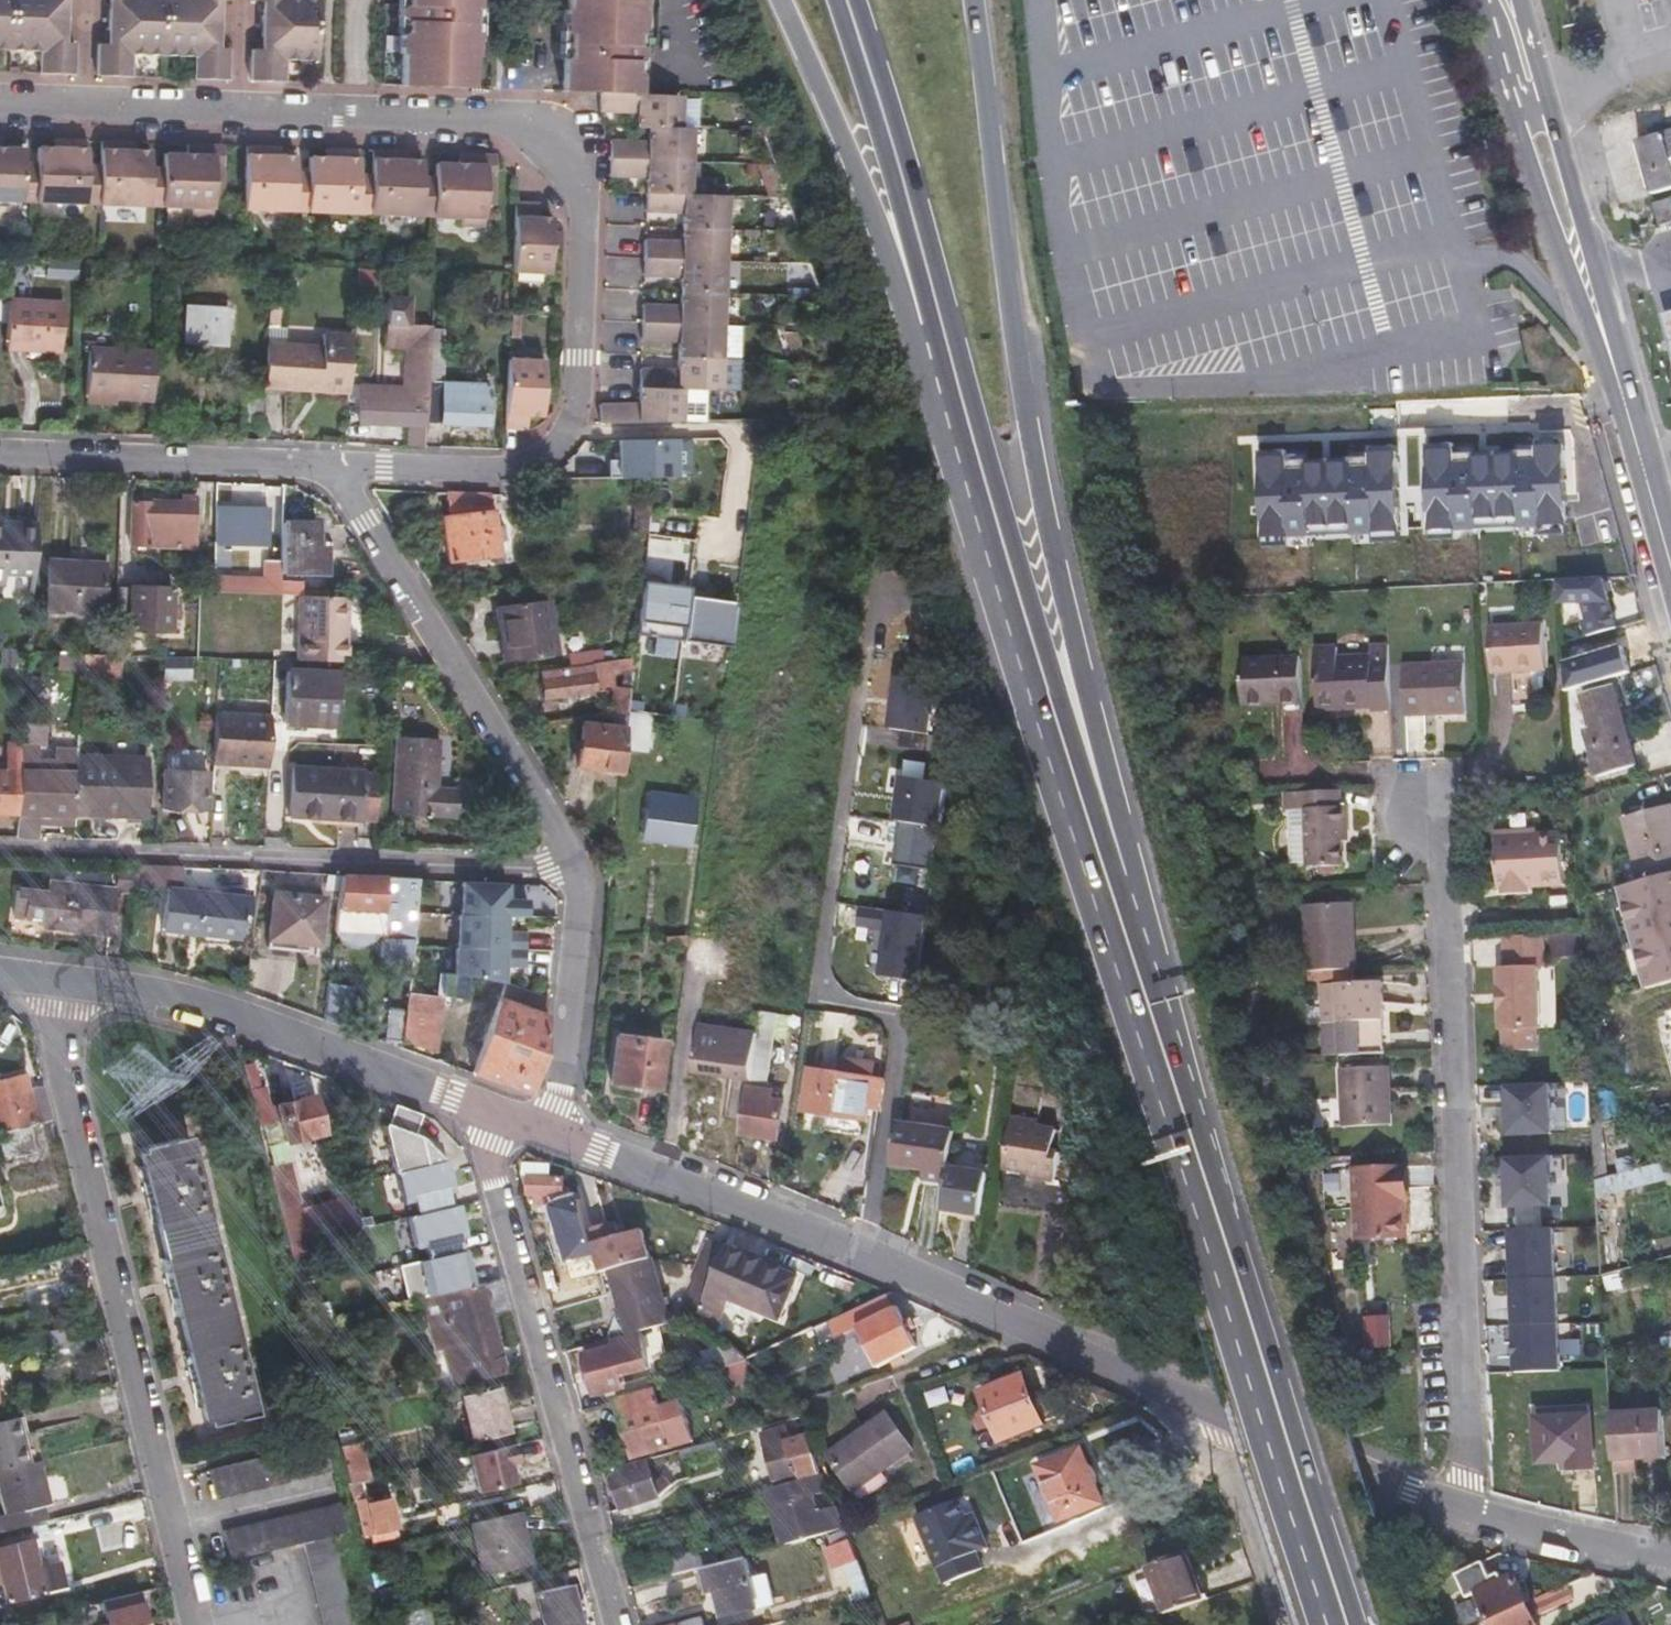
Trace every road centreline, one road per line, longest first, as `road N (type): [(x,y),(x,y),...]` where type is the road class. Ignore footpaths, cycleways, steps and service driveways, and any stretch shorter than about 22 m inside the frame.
road 1 (primary): [(922,324),(1006,644),(1322,1624)]
road 2 (residential): [(332,465),(502,471),(552,450),(570,425),(579,397),(585,210),(583,174),(564,141),(534,123),(497,116),(0,101)]
road 3 (residential): [(1470,1511),(1199,1405),(800,1224),(614,1157)]
road 4 (primary): [(1121,882),(1020,574),(856,0)]
road 5 (primary): [(1121,882),(1131,842),(1051,529),(1003,277),(971,0)]
road 6 (primary): [(1355,1624),(1121,882)]
road 7 (residential): [(1470,1511),(1448,844),(1422,807)]
road 8 (residential): [(50,978),(205,1624)]
road 9 (unclassified): [(582,879),(546,871),(0,851)]
road 10 (residential): [(476,1102),(618,1624)]
road 11 (residential): [(332,465),(582,879)]
road 12 (residential): [(50,978),(183,999),(476,1102)]
road 13 (primary): [(782,0),(922,324)]
road 14 (primary): [(836,0),(922,283),(922,324)]
road 15 (residential): [(0,453),(332,465)]
road 16 (tertiary): [(1511,106),(1573,286),(1624,396)]
road 17 (tertiary): [(1624,396),(1548,96)]
road 18 (residential): [(582,879),(559,1135)]
road 19 (track): [(1199,1405),(1260,1542),(1285,1624)]
road 20 (residential): [(1670,1561),(1470,1511)]
road 21 (tertiary): [(1624,396),(1670,566)]

